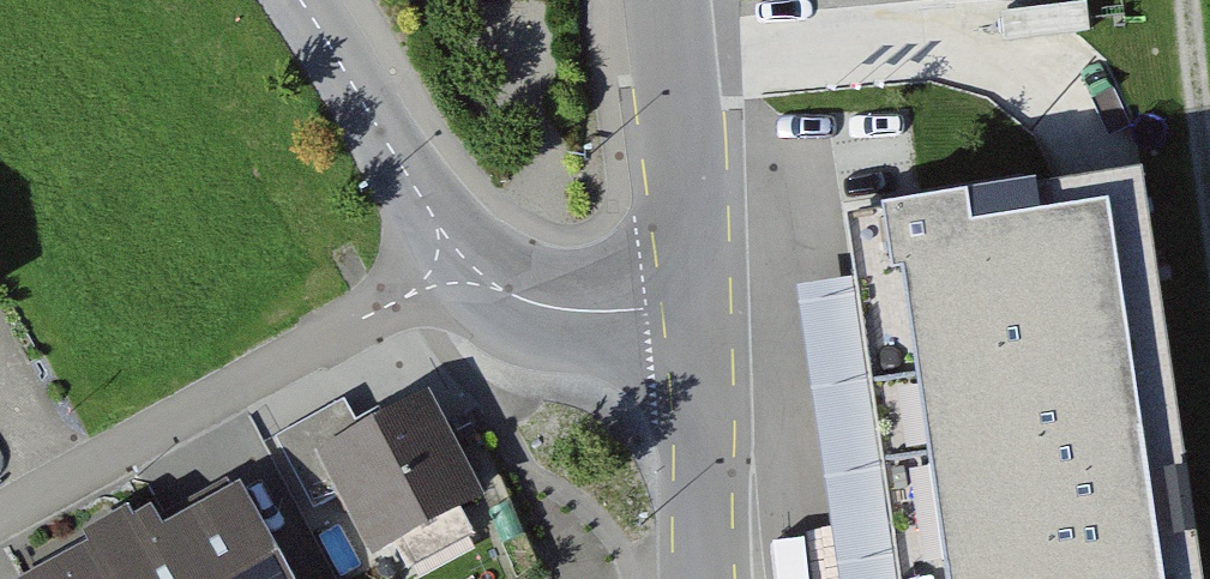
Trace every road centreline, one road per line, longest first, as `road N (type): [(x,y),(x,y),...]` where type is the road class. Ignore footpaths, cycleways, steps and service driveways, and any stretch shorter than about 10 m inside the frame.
road 1 (residential): [(461,262),(0,513)]
road 2 (tertiary): [(667,0),(700,313)]
road 3 (tertiary): [(461,262),(301,0)]
road 4 (tertiary): [(700,313),(712,578)]
road 5 (tertiary): [(700,313),(521,301),(461,262)]
road 6 (track): [(1194,0),(1209,186)]

